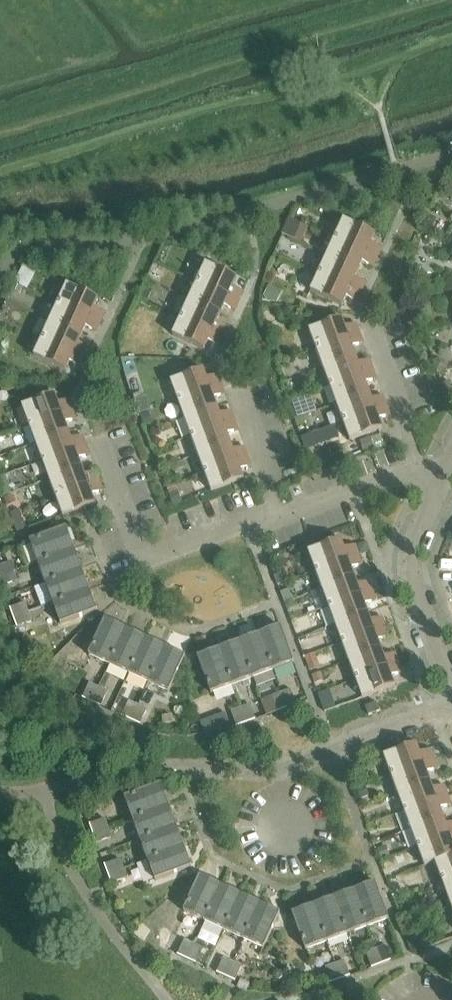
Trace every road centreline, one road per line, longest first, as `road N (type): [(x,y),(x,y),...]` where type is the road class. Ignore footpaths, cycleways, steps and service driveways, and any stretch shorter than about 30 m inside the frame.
road 1 (track): [(0,136),(439,0)]
road 2 (residential): [(99,445),(144,561),(276,517)]
road 3 (residential): [(290,833),(281,770),(451,706)]
road 4 (residential): [(451,689),(411,576),(415,543),(442,480)]
road 5 (residential): [(276,517),(419,470)]
road 6 (residential): [(419,470),(374,336)]
road 7 (residential): [(276,517),(234,394)]

